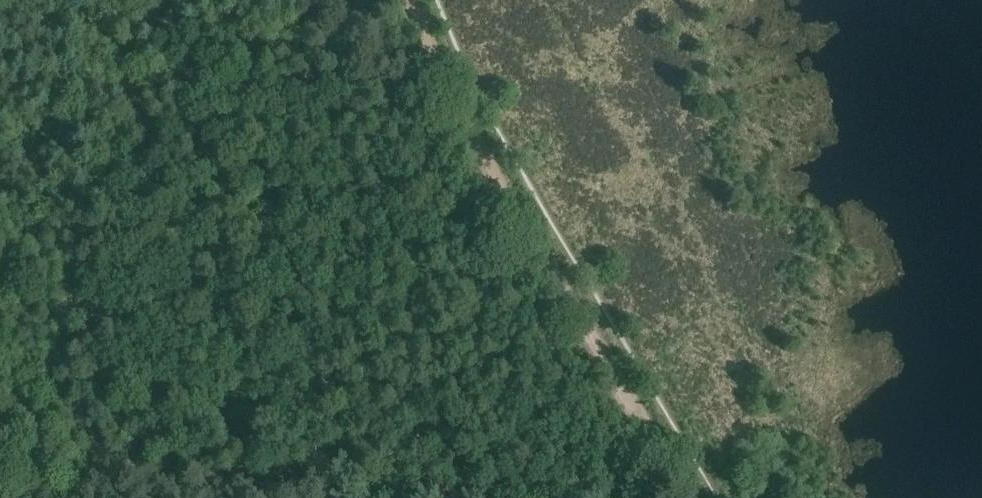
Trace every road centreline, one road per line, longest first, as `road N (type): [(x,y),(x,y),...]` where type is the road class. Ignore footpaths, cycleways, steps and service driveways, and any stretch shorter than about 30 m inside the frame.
road 1 (track): [(684,497),(597,354),(407,0)]
road 2 (track): [(347,487),(0,463)]

